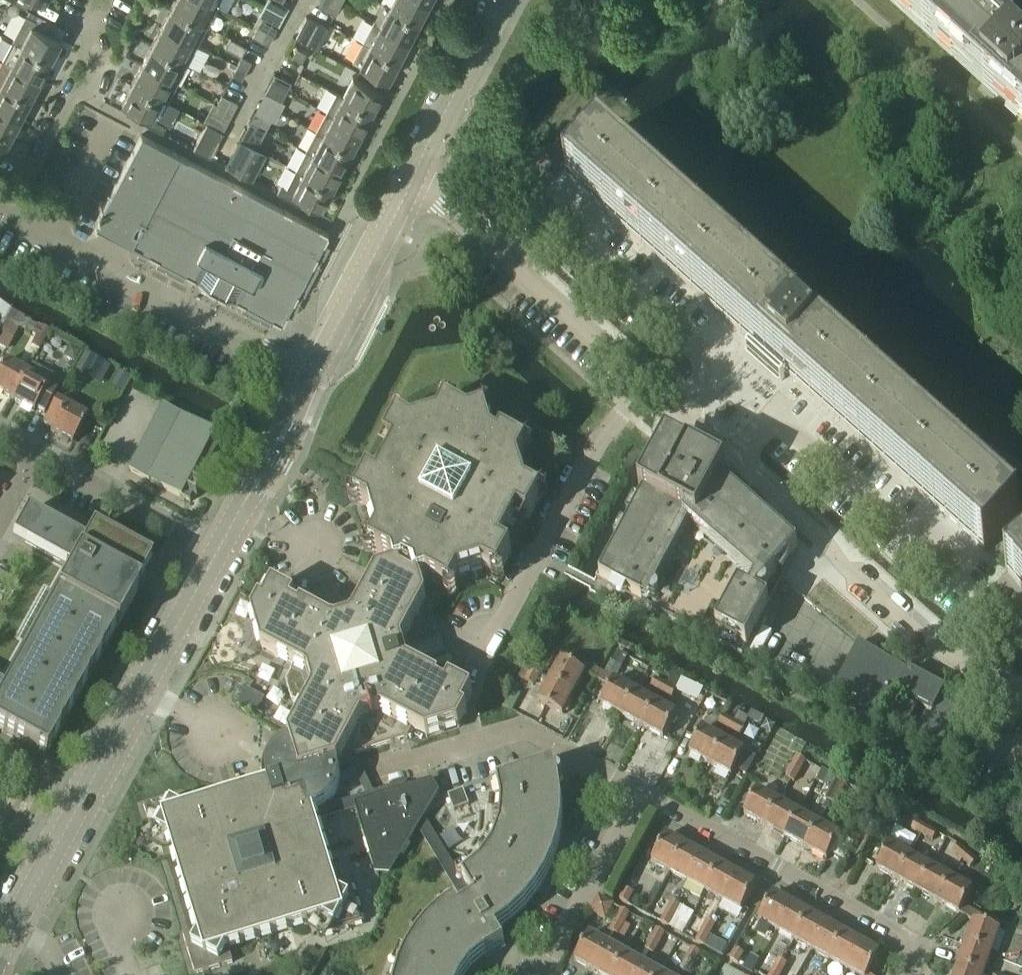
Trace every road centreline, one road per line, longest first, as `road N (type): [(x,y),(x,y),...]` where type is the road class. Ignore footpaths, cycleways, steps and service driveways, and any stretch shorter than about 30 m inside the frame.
road 1 (residential): [(1021,700),(945,652),(645,386)]
road 2 (tertiary): [(0,955),(220,557)]
road 3 (residential): [(912,974),(924,946),(634,794)]
road 4 (tertiary): [(311,373),(4,215)]
road 5 (residential): [(476,647),(506,616),(594,440),(645,386)]
road 6 (residential): [(645,386),(415,179)]
road 7 (residential): [(634,794),(523,732),(369,777)]
road 8 (residential): [(4,215),(101,58),(92,21),(102,0)]
road 9 (residential): [(220,557),(27,450)]
road 10 (tertiary): [(311,373),(415,179)]
road 11 (tertiary): [(220,557),(311,373)]
road 12 (residential): [(537,974),(634,794)]
road 13 (tertiary): [(415,179),(507,0)]

